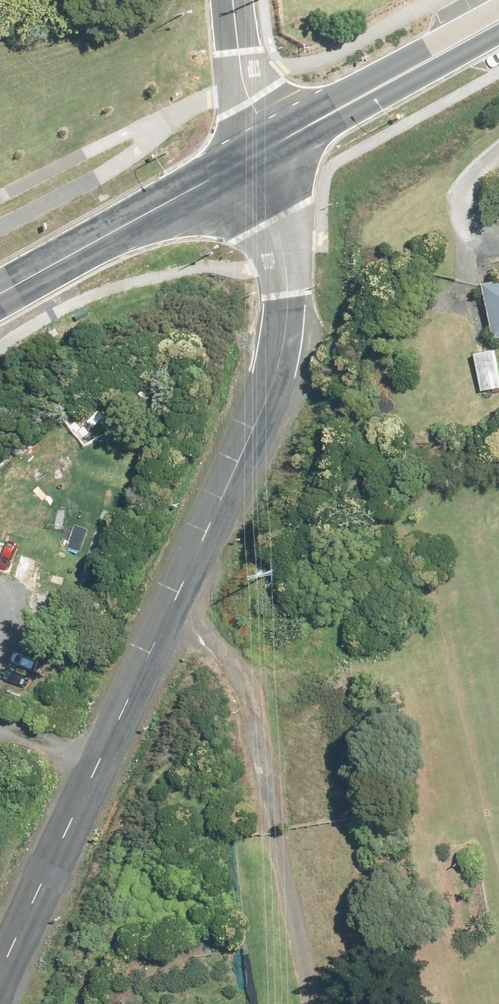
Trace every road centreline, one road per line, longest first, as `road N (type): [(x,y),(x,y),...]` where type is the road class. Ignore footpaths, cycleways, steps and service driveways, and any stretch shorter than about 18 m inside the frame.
road 1 (unclassified): [(0,923),(169,614),(273,379),(281,318),(256,158)]
road 2 (track): [(169,614),(240,676),(314,1003)]
road 3 (tertiary): [(256,158),(498,17)]
road 4 (tertiary): [(38,282),(256,158)]
road 5 (unclassified): [(233,0),(256,158)]

